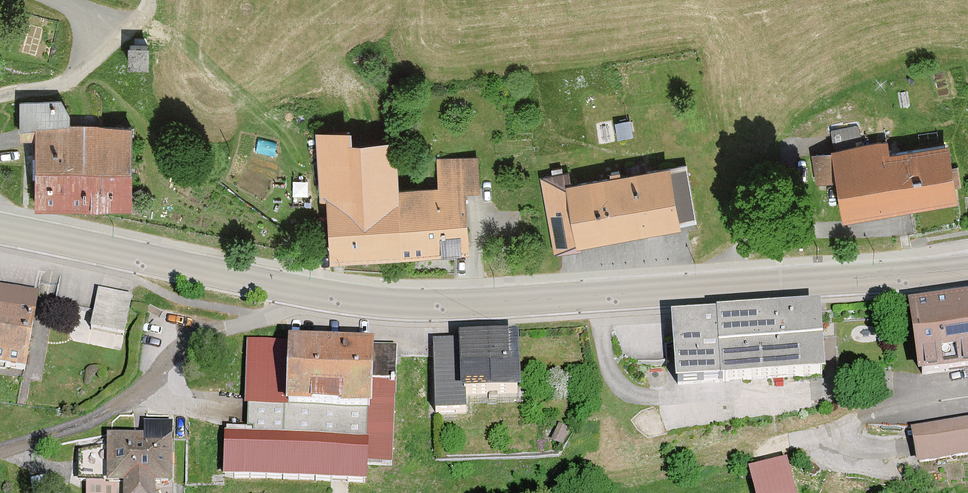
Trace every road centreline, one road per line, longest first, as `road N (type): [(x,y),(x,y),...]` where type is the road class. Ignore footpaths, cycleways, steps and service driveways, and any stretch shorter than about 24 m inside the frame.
road 1 (secondary): [(0,227),(294,290),(413,304),(967,270)]
road 2 (track): [(844,434),(526,492)]

